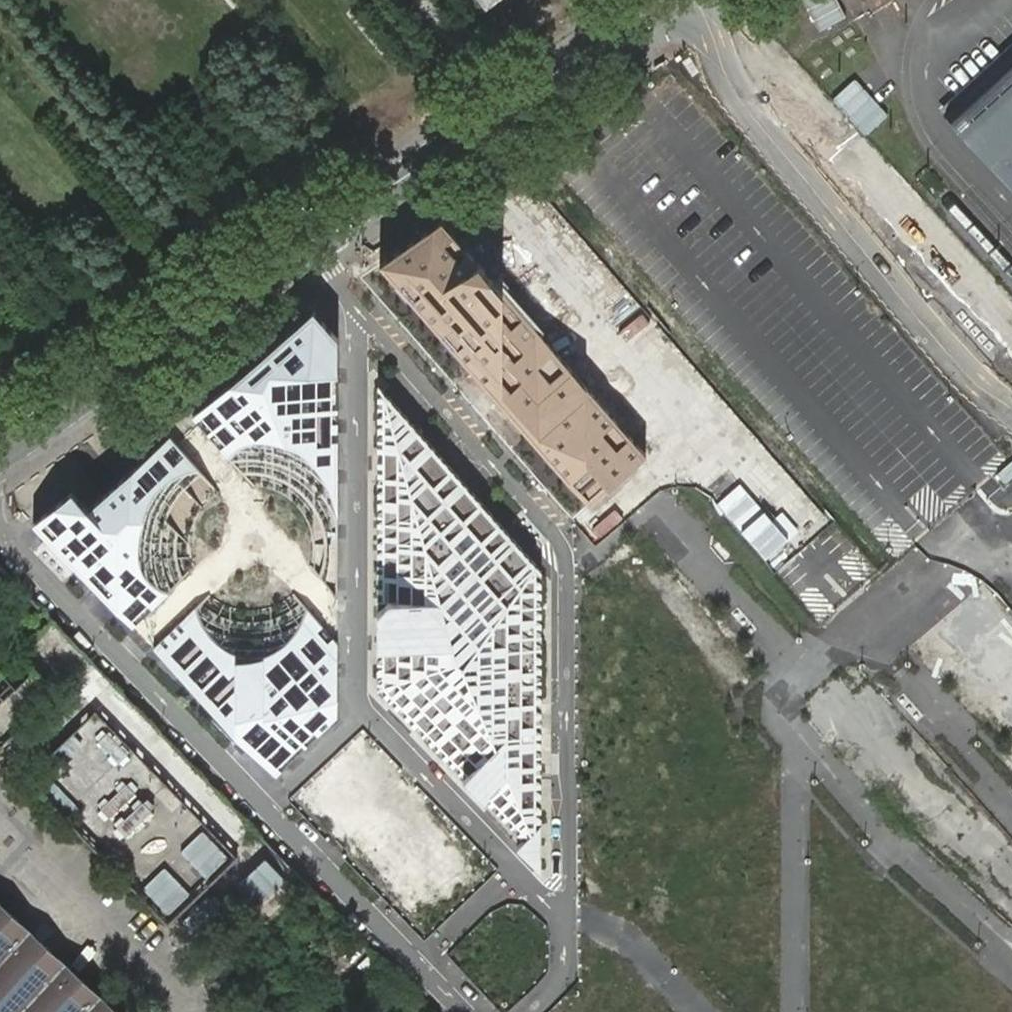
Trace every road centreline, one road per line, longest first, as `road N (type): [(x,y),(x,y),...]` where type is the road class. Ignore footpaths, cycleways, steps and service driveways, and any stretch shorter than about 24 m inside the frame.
road 1 (residential): [(556,914),(357,710),(358,326),(365,319)]
road 2 (residential): [(0,534),(462,1011)]
road 3 (residential): [(562,548),(639,490),(797,671),(759,711),(800,751)]
road 4 (secondary): [(665,0),(308,241)]
road 5 (secondary): [(308,241),(0,452)]
road 6 (residential): [(556,914),(570,891),(562,548)]
road 7 (residential): [(562,548),(365,319)]
road 8 (residential): [(800,751),(1011,959)]
road 9 (residential): [(793,1011),(800,751)]
road 10 (residential): [(1011,795),(868,636),(872,622)]
road 11 (residential): [(563,926),(580,919),(611,926),(695,1011)]

